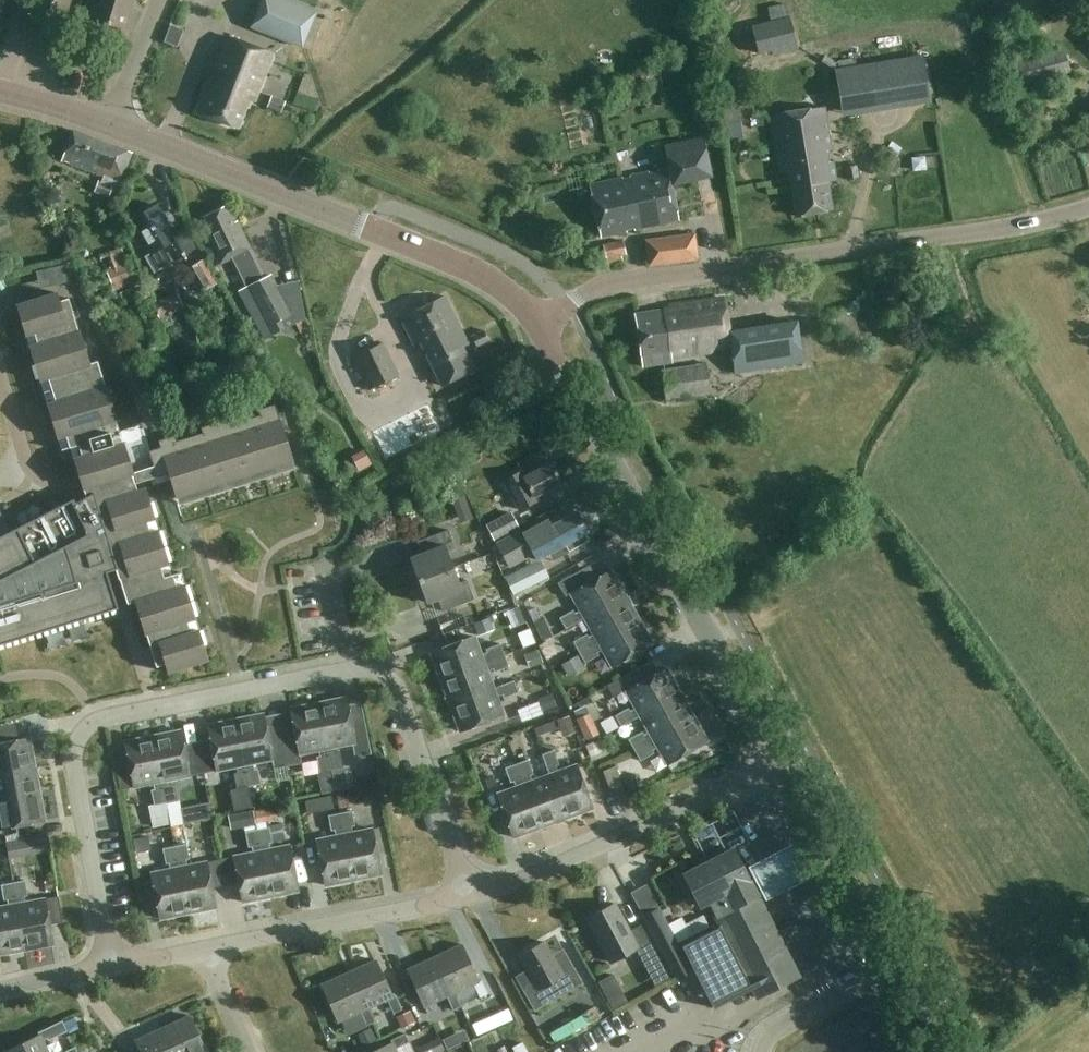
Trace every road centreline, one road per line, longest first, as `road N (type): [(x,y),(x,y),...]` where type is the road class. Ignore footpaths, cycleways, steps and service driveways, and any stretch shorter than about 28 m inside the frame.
road 1 (residential): [(535,321),(616,280),(936,237),(1088,207)]
road 2 (residential): [(349,669),(107,716),(86,728),(74,758),(110,966)]
road 3 (tertiary): [(779,767),(535,321)]
road 4 (tertiary): [(535,321),(505,292),(434,254),(109,125)]
road 5 (residential): [(469,896),(779,767)]
road 6 (residential): [(469,896),(398,691),(381,670),(349,669)]
road 7 (residential): [(204,948),(469,896)]
road 8 (tertiary): [(892,964),(779,767)]
road 9 (residential): [(763,1051),(775,1031),(892,964)]
road 10 (residential): [(109,125),(160,0)]

